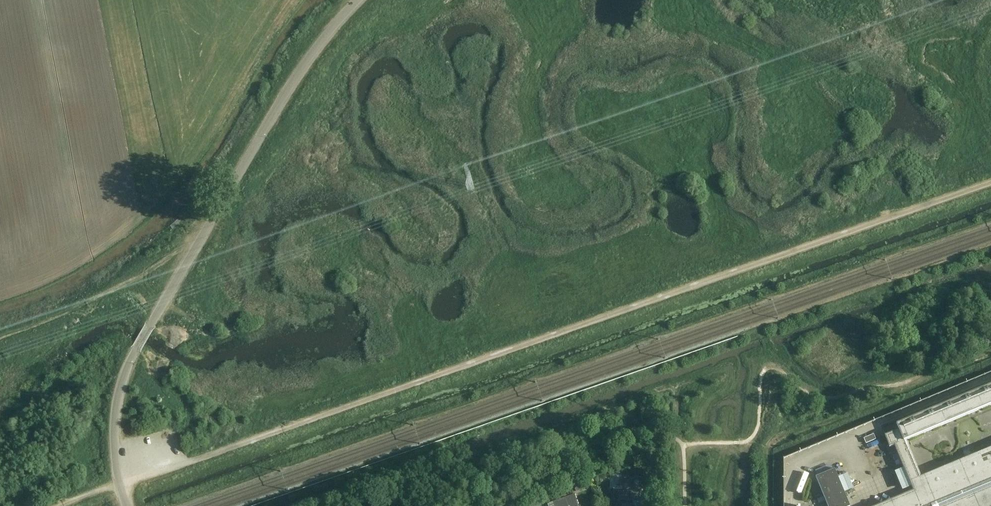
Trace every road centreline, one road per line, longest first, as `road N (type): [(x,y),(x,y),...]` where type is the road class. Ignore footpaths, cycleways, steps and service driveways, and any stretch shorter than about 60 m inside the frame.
road 1 (track): [(990,183),(56,505)]
road 2 (unclassified): [(127,505),(115,427),(132,355),(308,60),(359,0)]
road 3 (track): [(990,351),(777,439),(763,455),(763,505)]
road 4 (track): [(190,257),(0,338)]

